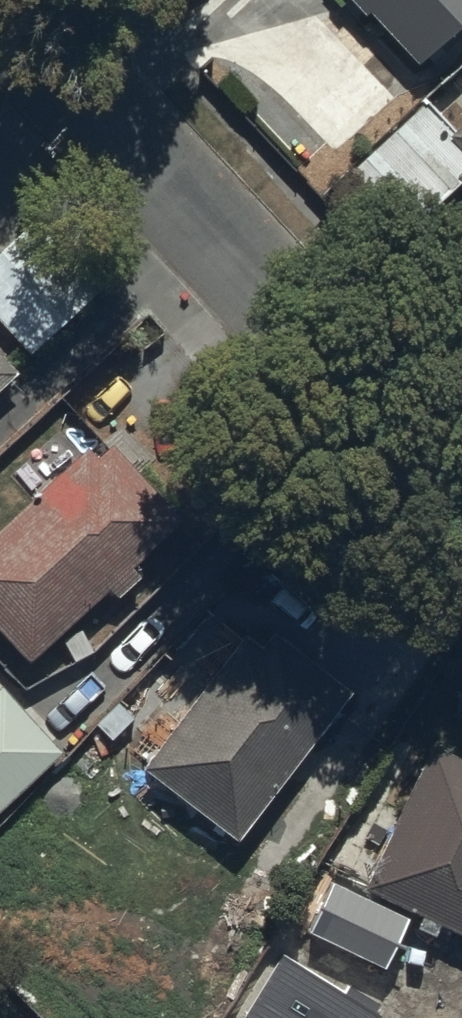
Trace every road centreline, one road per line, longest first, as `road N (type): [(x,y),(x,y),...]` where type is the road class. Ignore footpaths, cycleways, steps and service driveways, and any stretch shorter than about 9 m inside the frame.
road 1 (residential): [(461,416),(65,0)]

